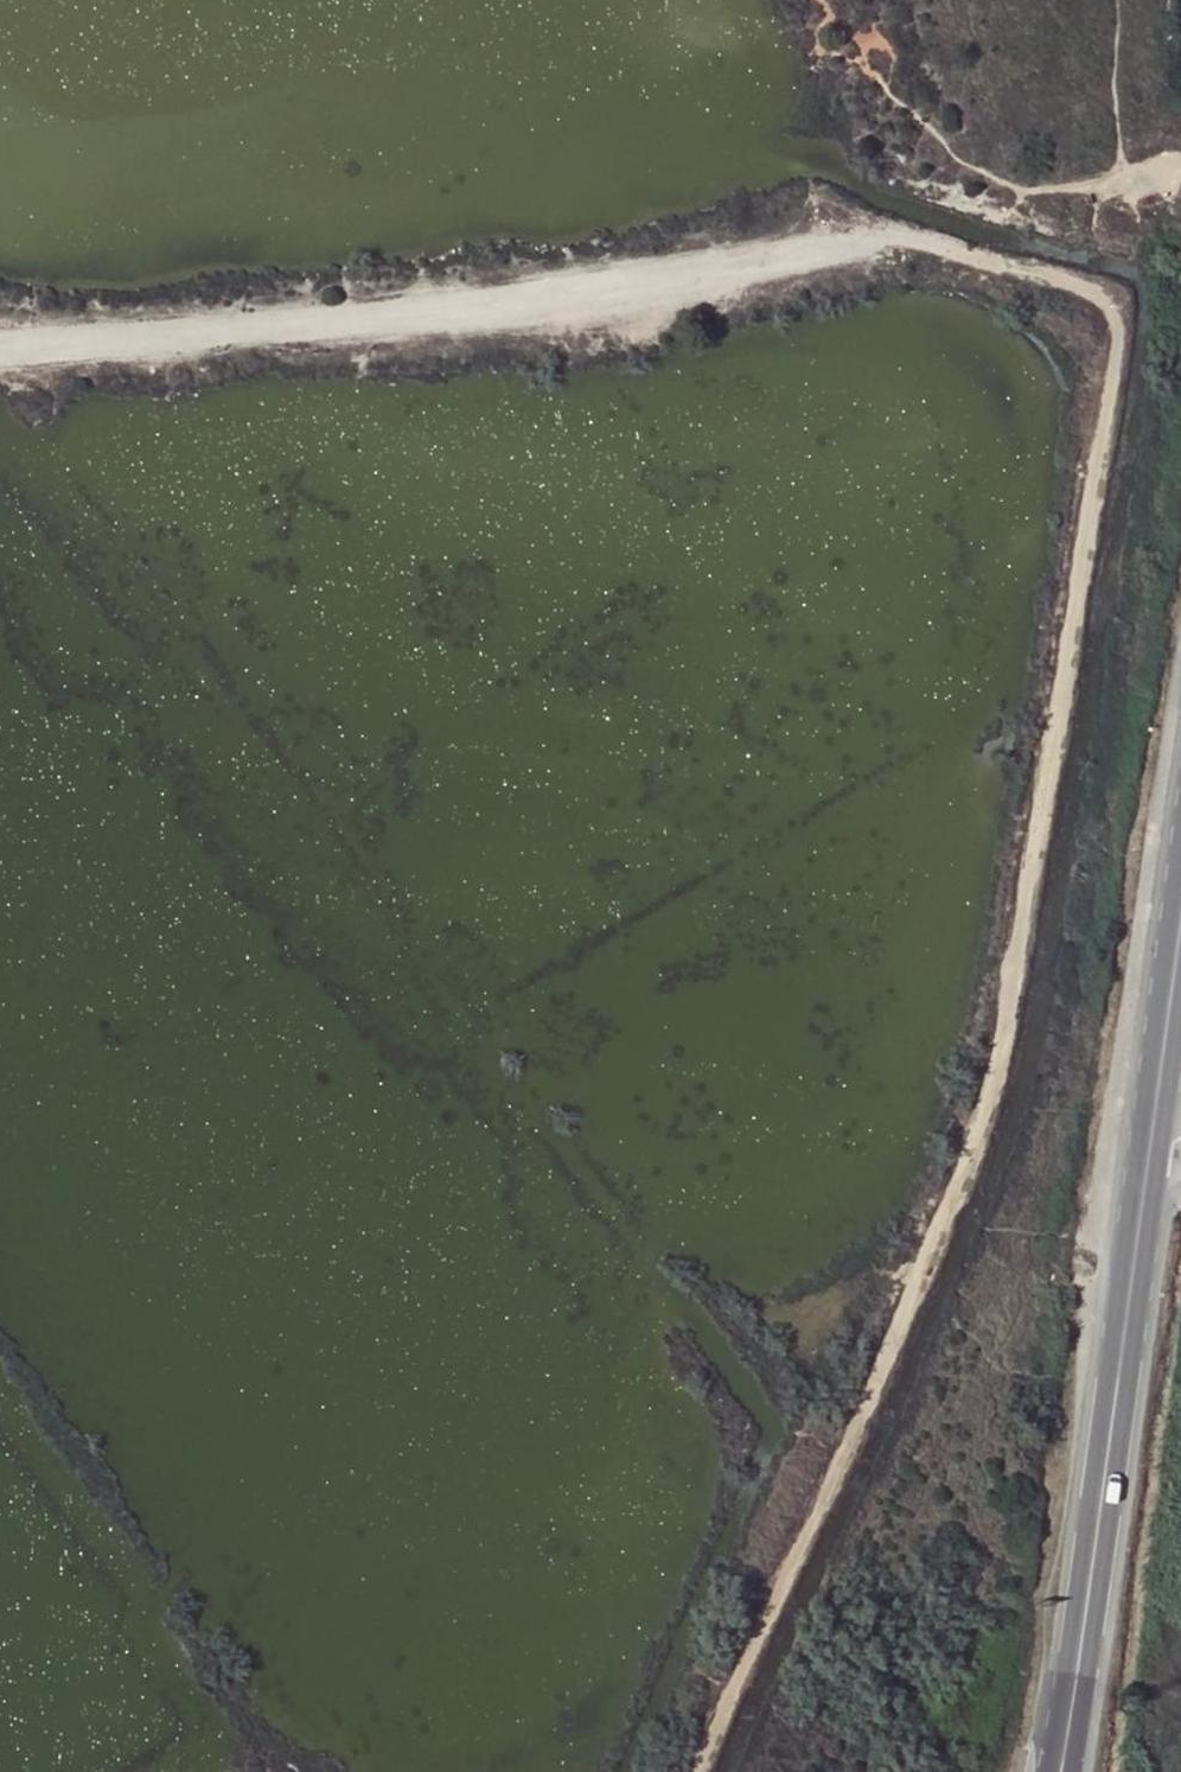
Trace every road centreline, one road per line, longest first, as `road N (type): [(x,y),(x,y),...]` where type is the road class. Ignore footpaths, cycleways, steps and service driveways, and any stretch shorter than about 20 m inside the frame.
road 1 (primary): [(1140,1192),(1070,1727)]
road 2 (primary): [(1180,916),(1140,1192)]

